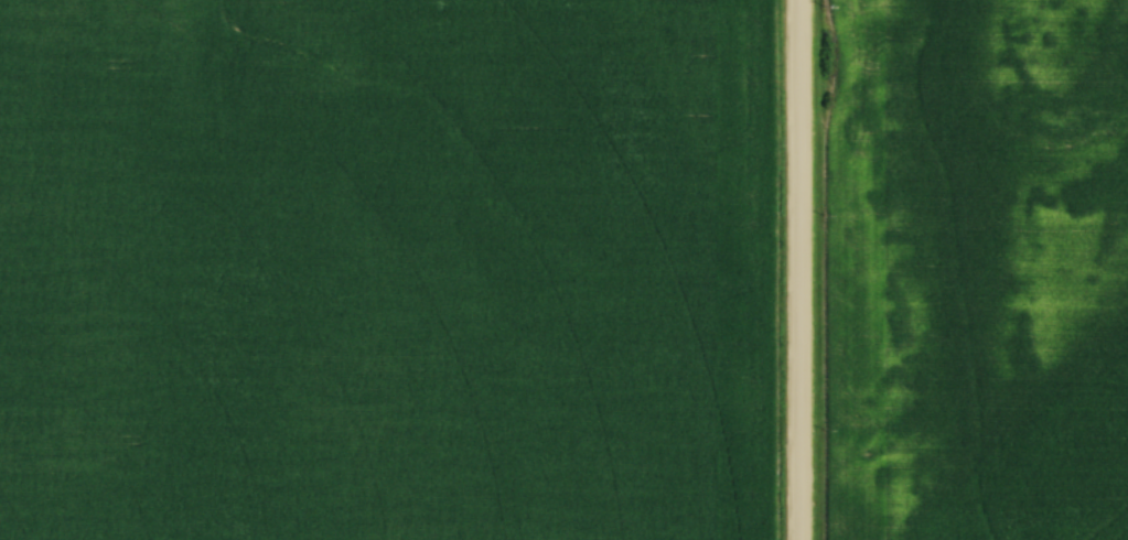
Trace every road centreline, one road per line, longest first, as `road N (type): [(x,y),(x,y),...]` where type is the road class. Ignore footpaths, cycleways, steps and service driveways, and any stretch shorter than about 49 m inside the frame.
road 1 (residential): [(799,539),(799,0)]

